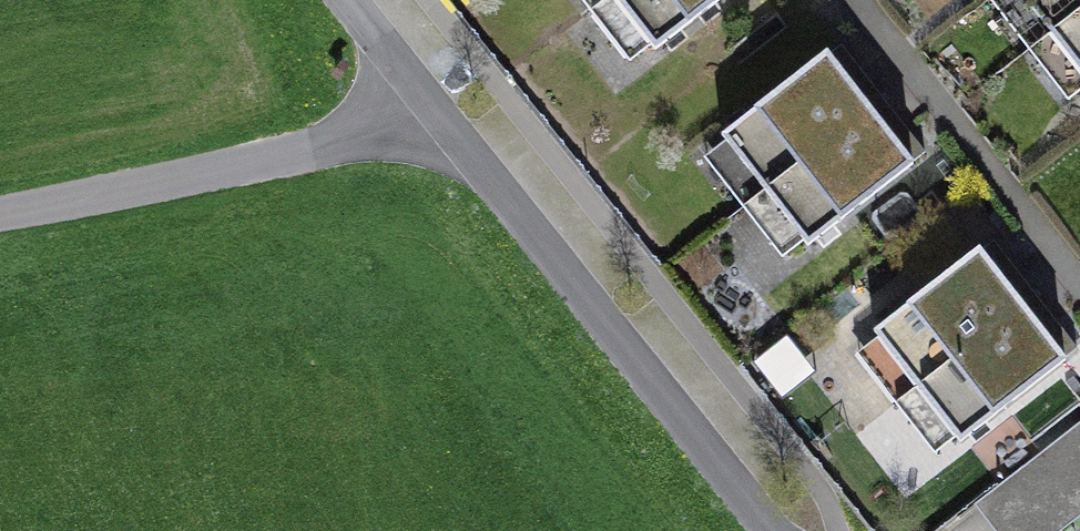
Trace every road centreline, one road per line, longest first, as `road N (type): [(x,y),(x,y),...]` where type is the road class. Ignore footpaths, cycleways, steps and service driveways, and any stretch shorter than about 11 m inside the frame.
road 1 (residential): [(441,111),(759,530)]
road 2 (unclassified): [(441,111),(367,145),(0,218)]

